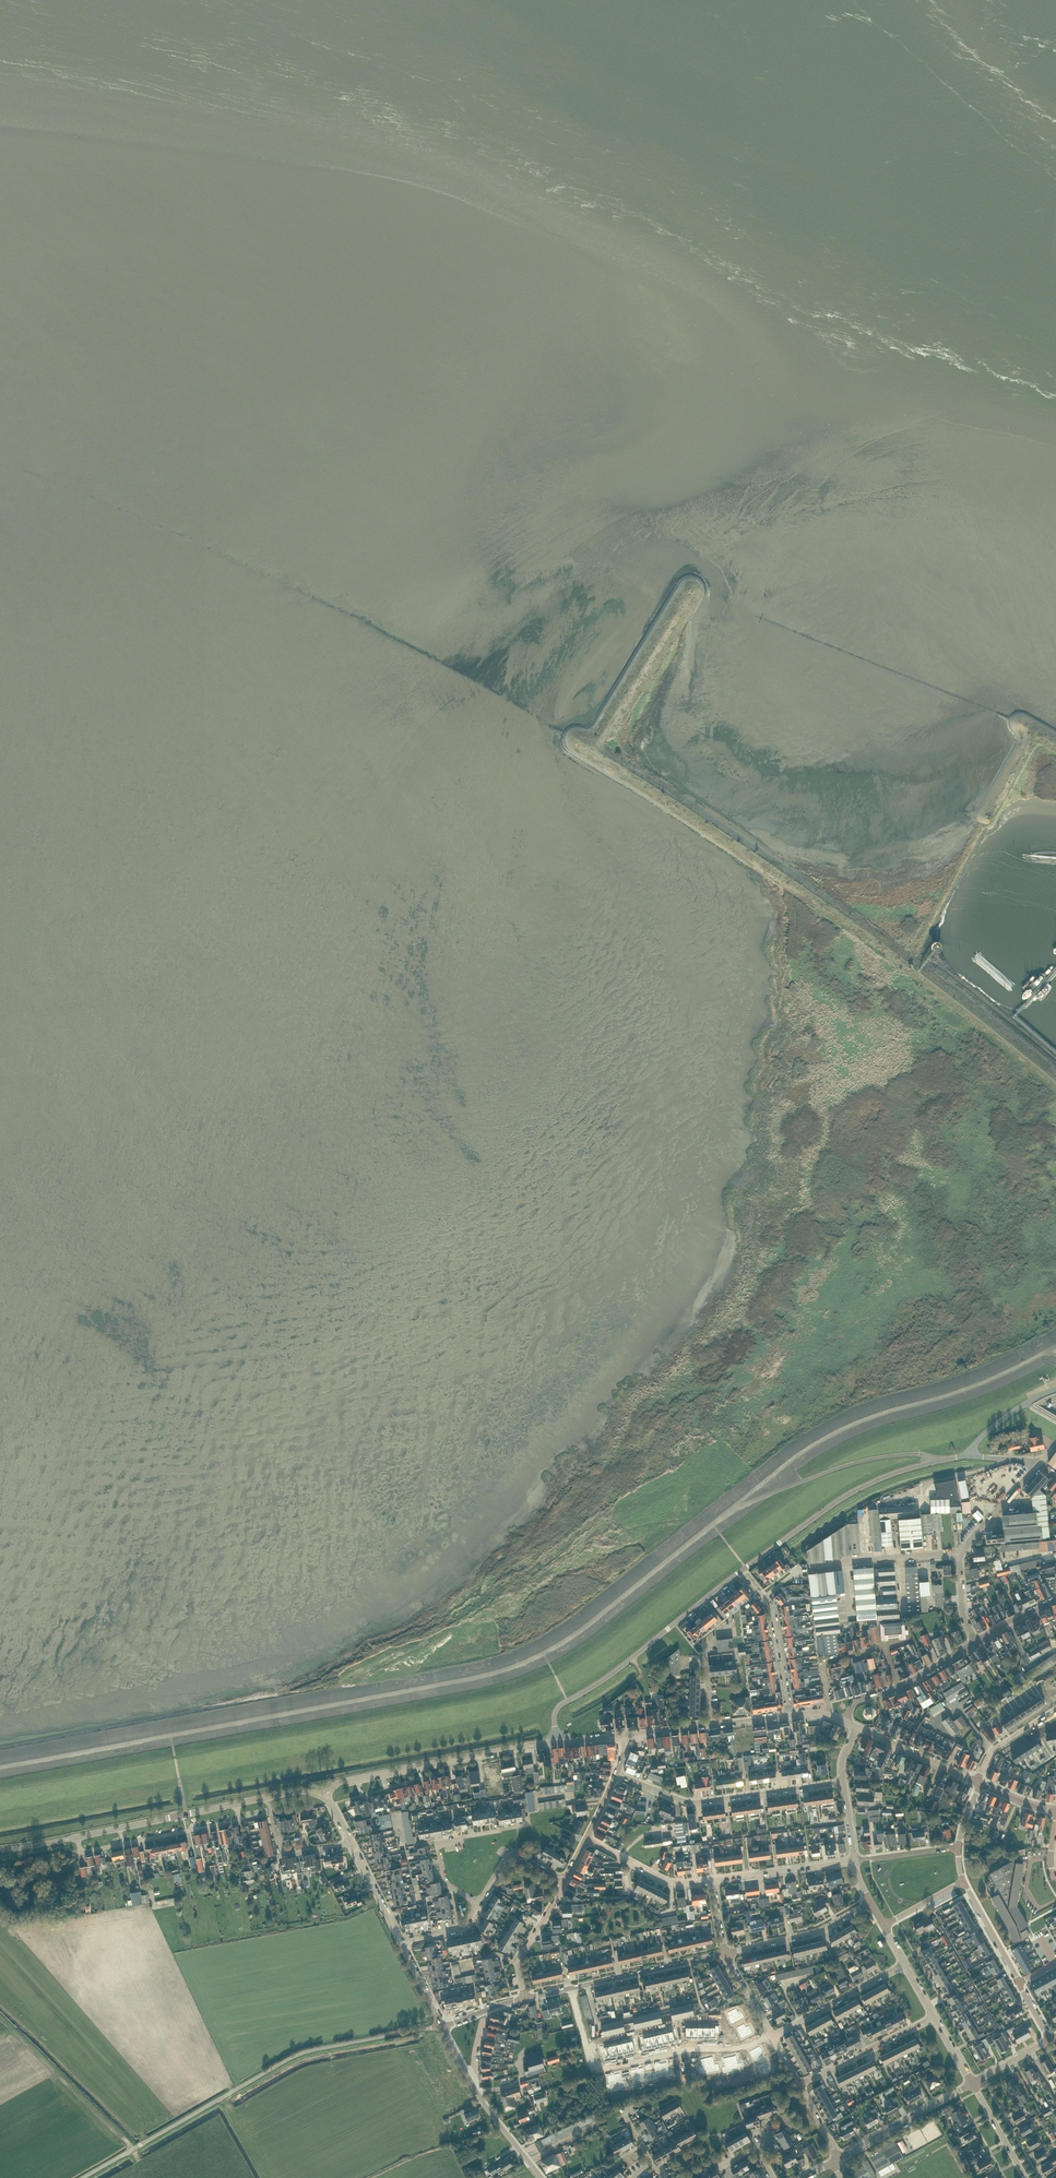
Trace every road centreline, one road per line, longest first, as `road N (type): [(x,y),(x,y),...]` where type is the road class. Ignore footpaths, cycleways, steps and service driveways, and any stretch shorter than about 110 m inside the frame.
road 1 (unclassified): [(83,2177),(299,2052),(444,2026)]
road 2 (unclassified): [(556,1742),(560,1705),(743,1570)]
road 3 (unclassified): [(743,1570),(856,1490),(968,1457)]
road 4 (tertiary): [(327,1796),(346,1779),(556,1742)]
road 5 (residential): [(843,1782),(694,1803),(616,1774)]
road 6 (residential): [(1052,2040),(963,1880)]
road 7 (track): [(8,2025),(134,2149)]
road 8 (residential): [(78,1837),(81,1852),(239,1820)]
road 9 (residential): [(570,1988),(592,2070),(680,2049)]
road 10 (residential): [(478,1904),(448,1884),(437,1841),(530,1824)]
road 11 (tertiary): [(78,1837),(236,1805)]
road 12 (residential): [(570,1988),(725,1954)]
road 13 (residential): [(846,1719),(855,1701),(913,1679),(977,1639)]
road 14 (residential): [(790,1716),(772,1608),(743,1570)]
road 15 (residential): [(725,1954),(817,1932),(870,1902)]
road 16 (residential): [(770,2037),(905,1964)]
road 17 (residential): [(839,2159),(972,2084)]
road 18 (residential): [(798,2086),(934,2017)]
road 19 (residential): [(811,1567),(961,1553)]
road 20 (residential): [(714,1880),(856,1860)]
road 21 (residential): [(587,1838),(672,1883),(714,1880)]
road 22 (tertiary): [(980,1783),(857,1726)]
road 23 (tertiary): [(542,2177),(471,2078)]

